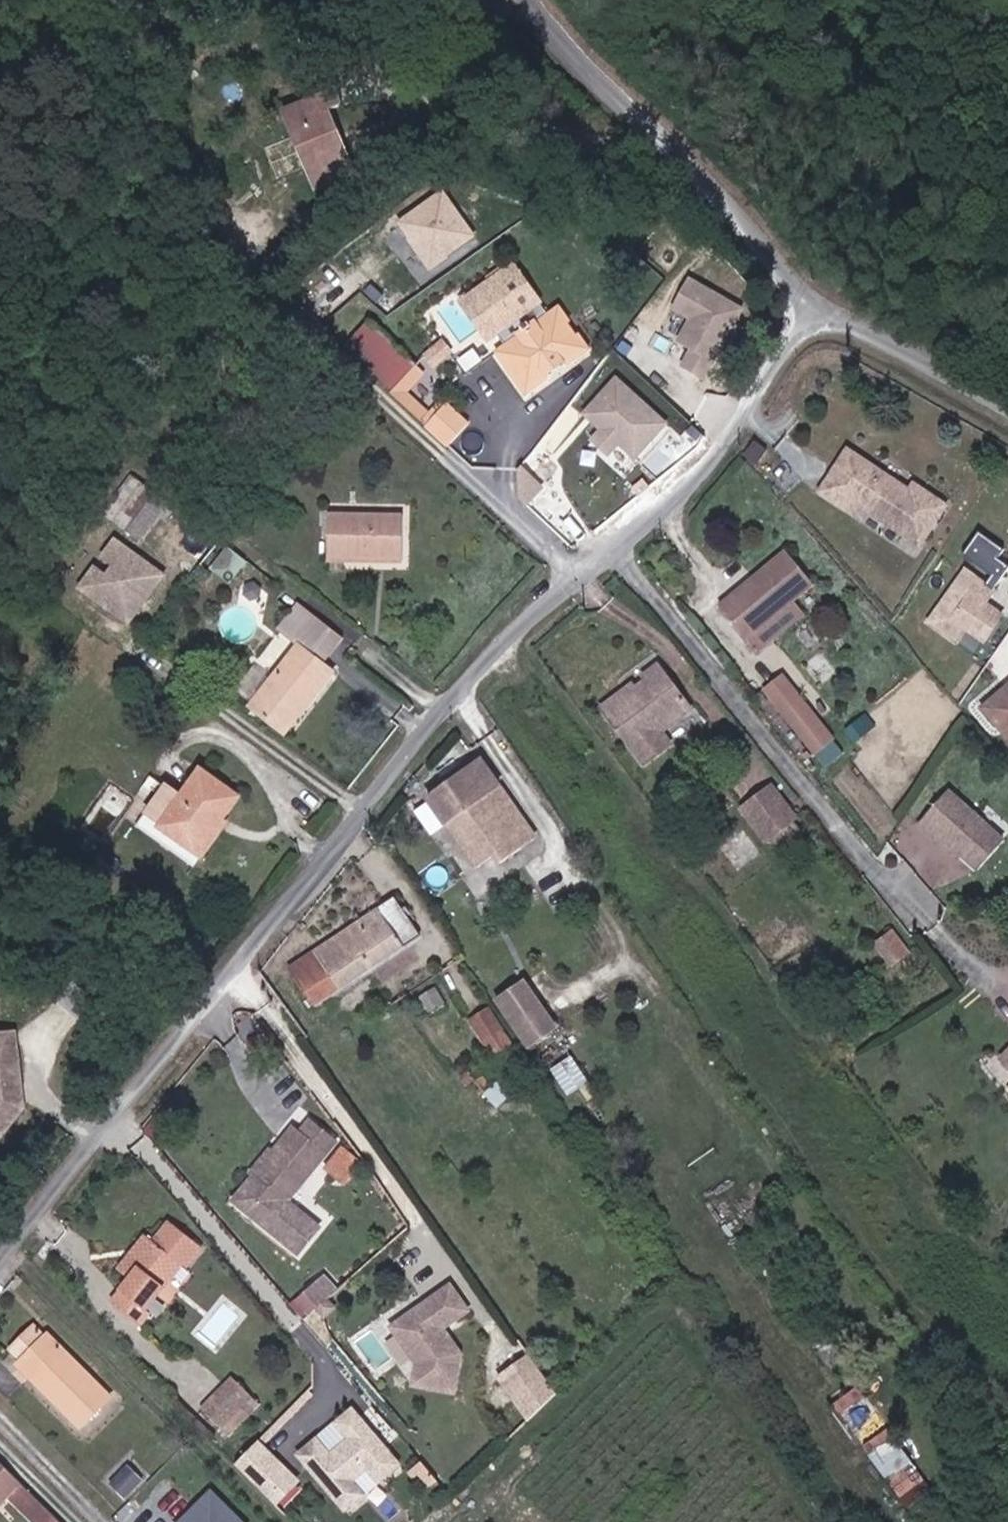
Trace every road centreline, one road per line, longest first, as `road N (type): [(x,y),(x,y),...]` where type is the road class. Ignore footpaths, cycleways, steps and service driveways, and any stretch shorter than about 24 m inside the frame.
road 1 (residential): [(838,307),(723,467),(433,726),(73,1200),(0,1274)]
road 2 (unclassified): [(548,0),(838,307)]
road 3 (unclassified): [(838,307),(875,340),(1007,416)]

